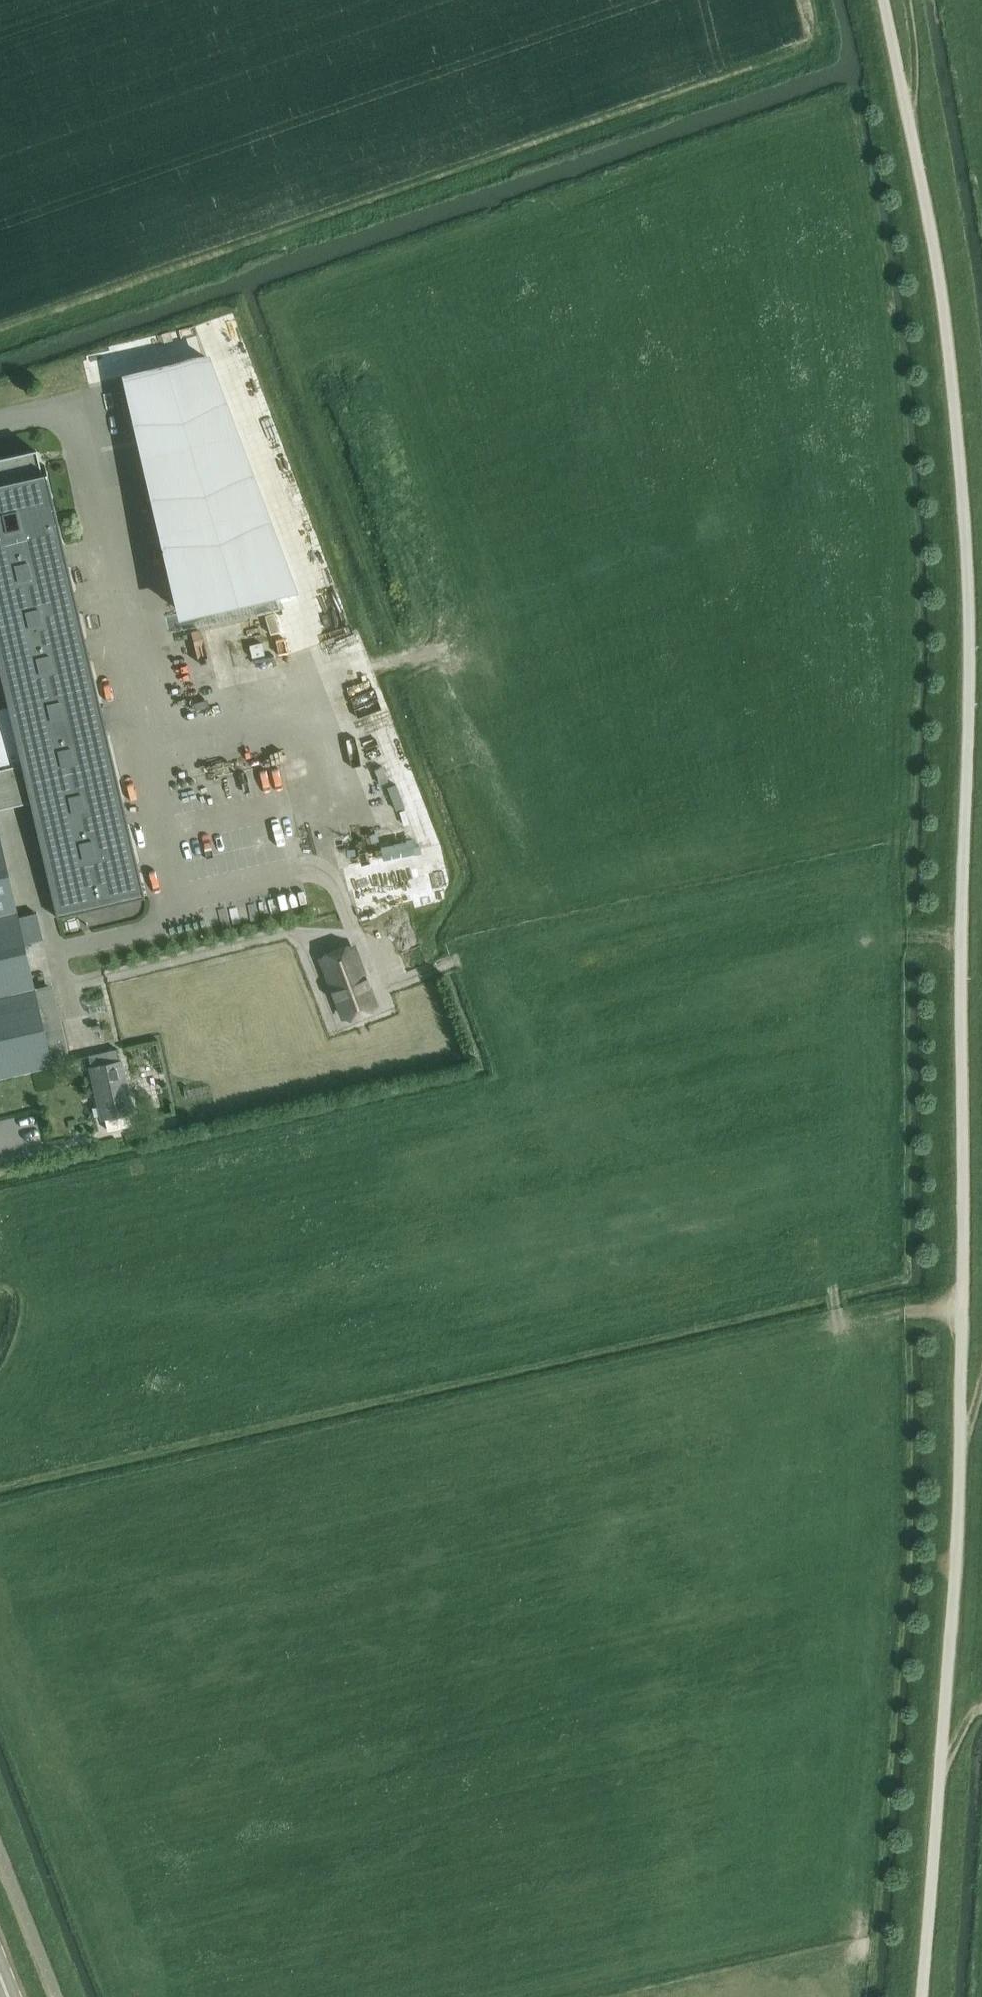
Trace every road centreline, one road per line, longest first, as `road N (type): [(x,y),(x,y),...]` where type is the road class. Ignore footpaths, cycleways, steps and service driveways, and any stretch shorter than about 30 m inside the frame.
road 1 (track): [(923,1996),(960,1489),(970,648),(951,354),(885,0)]

